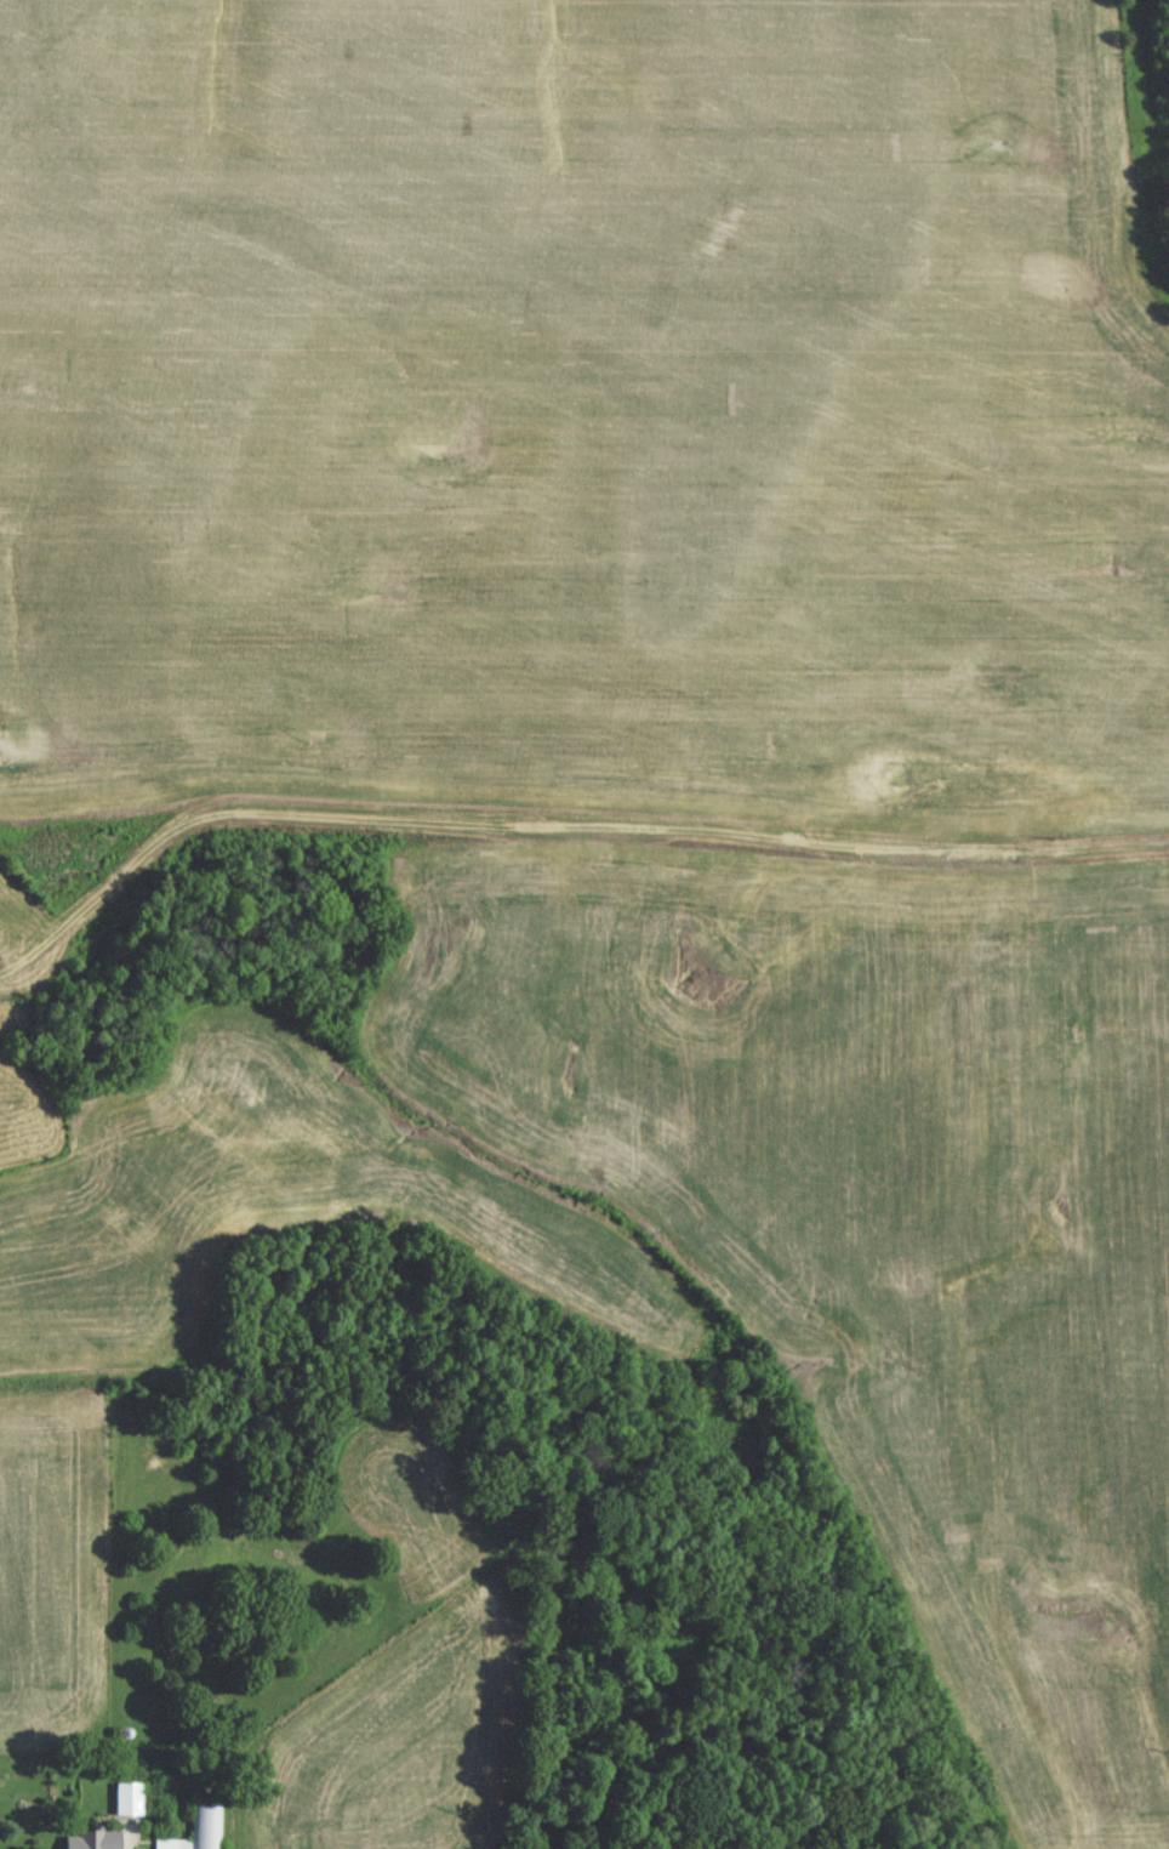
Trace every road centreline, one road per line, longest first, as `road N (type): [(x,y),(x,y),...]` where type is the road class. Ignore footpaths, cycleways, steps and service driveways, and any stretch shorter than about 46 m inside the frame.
road 1 (residential): [(0,981),(162,842),(212,819),(729,835),(888,857),(1168,856)]

